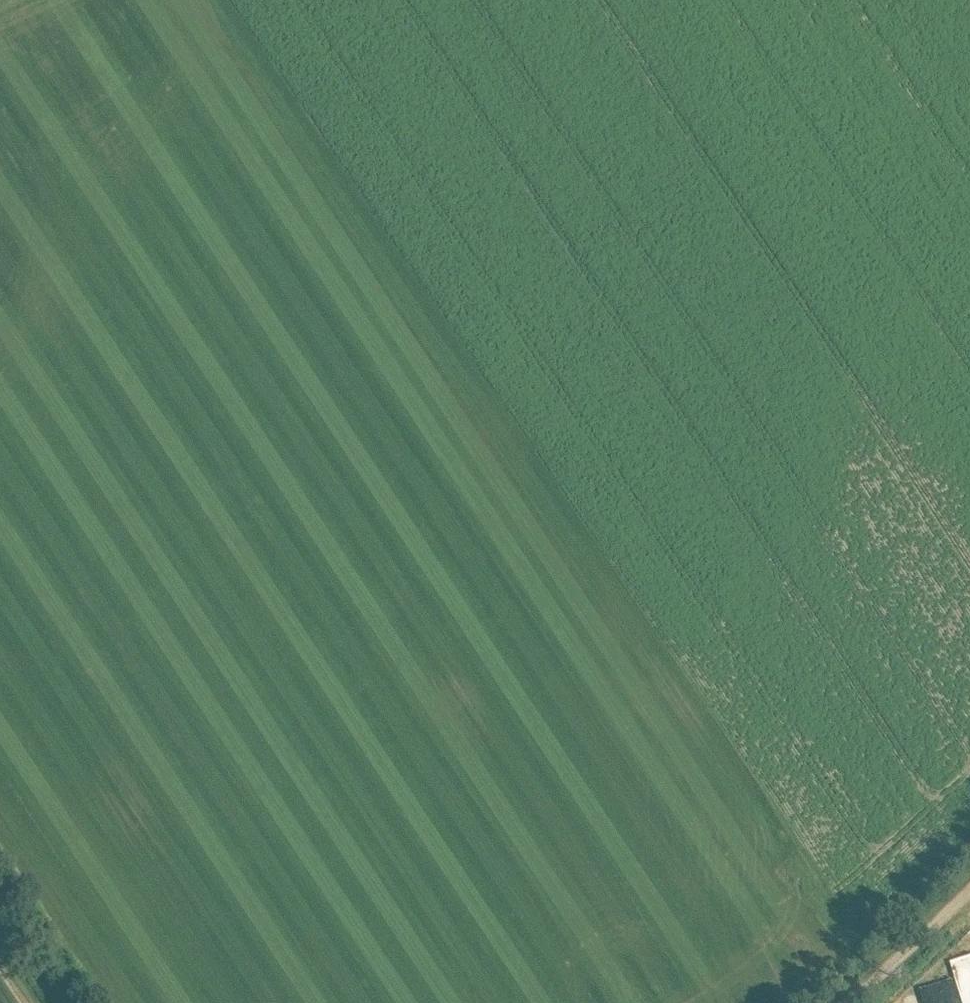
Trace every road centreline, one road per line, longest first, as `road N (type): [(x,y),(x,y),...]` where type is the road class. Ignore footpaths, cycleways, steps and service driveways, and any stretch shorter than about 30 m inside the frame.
road 1 (track): [(852,1002),(969,898)]

